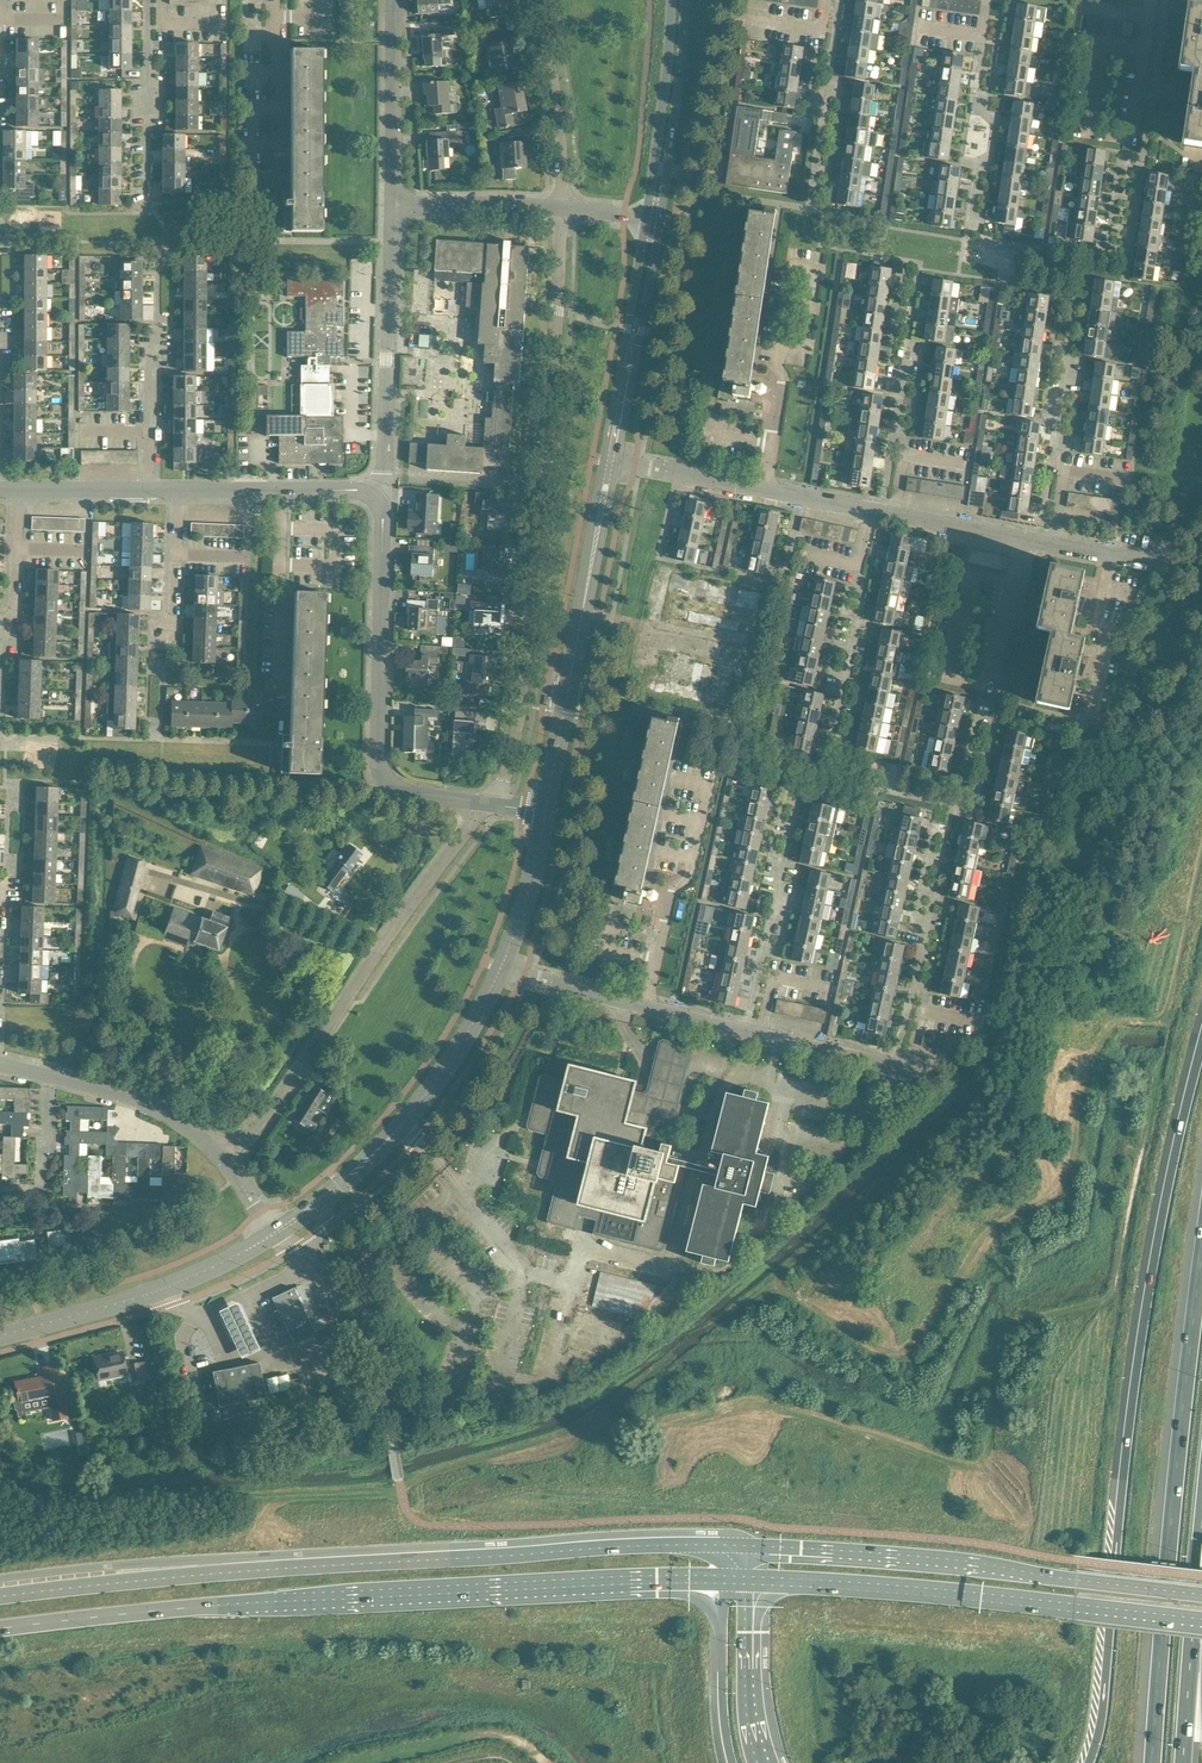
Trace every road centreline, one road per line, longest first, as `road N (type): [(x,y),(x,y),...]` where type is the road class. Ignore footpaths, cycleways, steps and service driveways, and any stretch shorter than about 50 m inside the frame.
road 1 (primary): [(735,1546),(309,1567),(0,1596)]
road 2 (motorway): [(1201,1047),(1138,1352),(1101,1721),(1089,1762)]
road 3 (primary): [(0,1627),(294,1600),(721,1580)]
road 4 (track): [(949,1119),(773,1278),(600,1413),(564,1435),(401,1487)]
road 5 (residential): [(495,805),(522,706),(534,605),(562,207)]
road 6 (motorway): [(1201,1235),(1151,1762)]
road 7 (primary): [(1201,1595),(945,1560),(735,1546)]
road 8 (primary): [(750,1581),(1201,1623)]
road 9 (residential): [(225,1160),(288,1089),(486,804)]
road 10 (residential): [(486,804),(410,794),(382,774),(383,519),(375,499)]
road 11 (residential): [(375,499),(385,475),(393,204)]
road 12 (tertiary): [(0,1335),(166,1288),(277,1235)]
road 13 (residential): [(280,773),(285,489)]
road 14 (residential): [(766,493),(793,265),(821,269)]
road 15 (tertiary): [(644,218),(602,463)]
road 16 (residential): [(225,1160),(168,1115),(0,1064)]
road 17 (tertiary): [(616,466),(660,222)]
road 18 (residential): [(645,1006),(665,921),(695,858),(713,773)]
road 19 (residential): [(778,1038),(769,1082),(647,1052),(613,999)]
road 20 (residential): [(1114,553),(892,517)]
road 21 (tertiary): [(660,222),(685,0)]
road 22 (tertiary): [(669,0),(644,218)]
road 23 (residential): [(281,211),(282,55),(272,35),(273,0)]
road 24 (residential): [(562,207),(561,146),(538,0)]
road 25 (residential): [(393,204),(393,0)]
road 26 (motorway): [(1184,1762),(1201,1562)]
road 27 (tertiary): [(544,812),(582,615)]
road 28 (residential): [(922,1010),(916,937),(948,814)]
road 29 (residential): [(903,457),(899,385),(920,269)]
road 30 (tertiary): [(402,1129),(477,1023),(501,971)]
road 31 (motorway): [(764,1762),(750,1693),(750,1581)]
road 32 (motorway): [(721,1580),(733,1762)]
road 33 (residential): [(1087,725),(1107,638),(1099,622),(1114,553)]
road 34 (residential): [(393,204),(562,207)]
road 35 (tertiary): [(277,1235),(347,1191),(402,1129)]
road 36 (tertiary): [(501,971),(544,812)]
road 37 (tertiary): [(402,1129),(277,1235)]
road 38 (tertiary): [(602,463),(582,615)]
road 39 (tertiary): [(582,615),(616,466)]
road 40 (residential): [(250,556),(175,554),(178,488)]
road 41 (residential): [(89,558),(21,556),(21,487)]
road 42 (residential): [(155,488),(156,430),(78,429)]
road 43 (residential): [(21,487),(155,488)]
road 44 (residential): [(907,1068),(778,1038)]
road 45 (residential): [(892,517),(766,493)]

